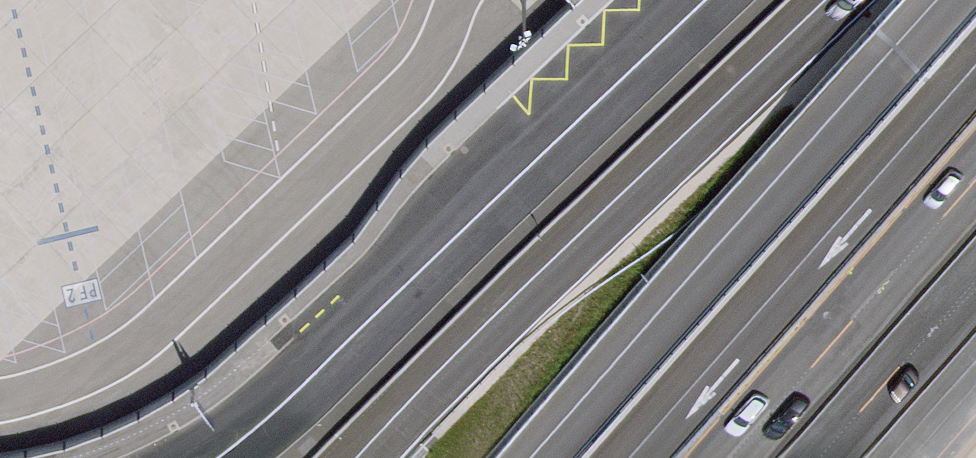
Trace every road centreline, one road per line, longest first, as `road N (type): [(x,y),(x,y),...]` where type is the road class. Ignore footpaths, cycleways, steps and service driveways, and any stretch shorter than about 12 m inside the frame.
road 1 (secondary): [(216,457),(316,374),(704,0)]
road 2 (motorway): [(842,0),(372,457)]
road 3 (primary): [(945,0),(544,457)]
road 4 (primary): [(975,74),(636,457)]
road 5 (motorway): [(975,282),(821,457)]

